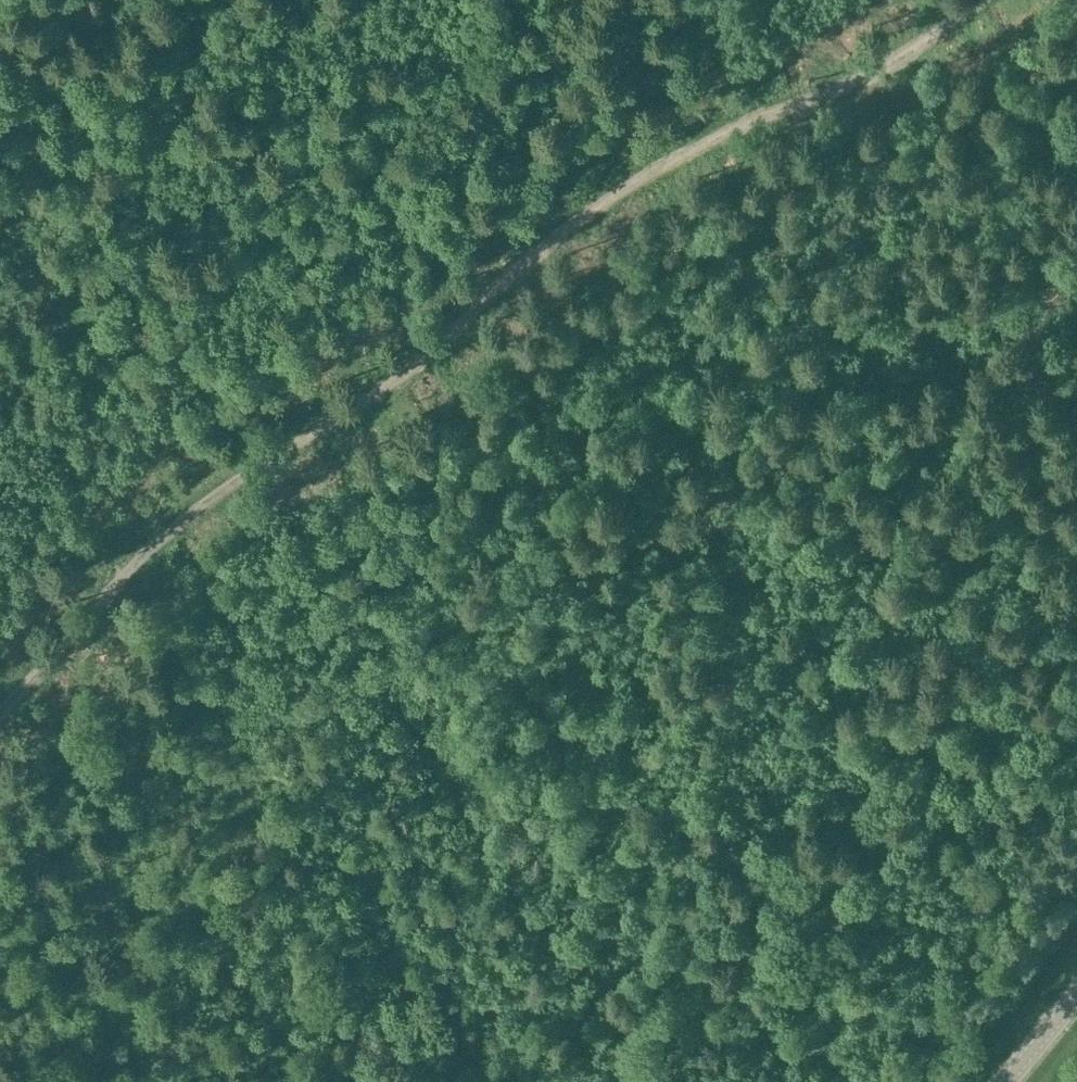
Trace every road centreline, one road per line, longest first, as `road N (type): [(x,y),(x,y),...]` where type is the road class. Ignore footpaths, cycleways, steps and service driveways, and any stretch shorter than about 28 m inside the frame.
road 1 (track): [(974,0),(892,61),(702,142),(541,241),(377,390),(190,510),(109,586),(0,713)]

